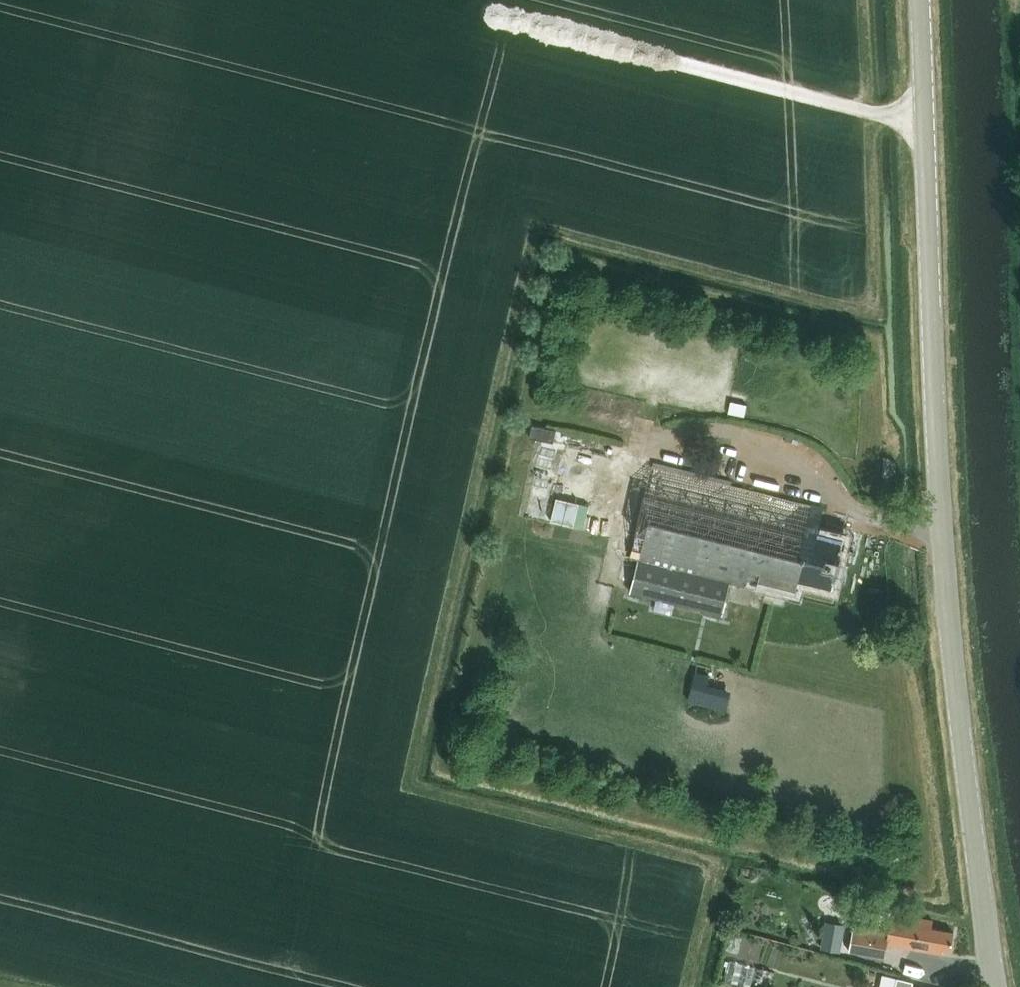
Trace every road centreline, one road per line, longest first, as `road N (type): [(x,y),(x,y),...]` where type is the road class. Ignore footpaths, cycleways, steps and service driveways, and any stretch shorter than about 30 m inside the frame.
road 1 (tertiary): [(990,986),(942,524),(921,0)]

